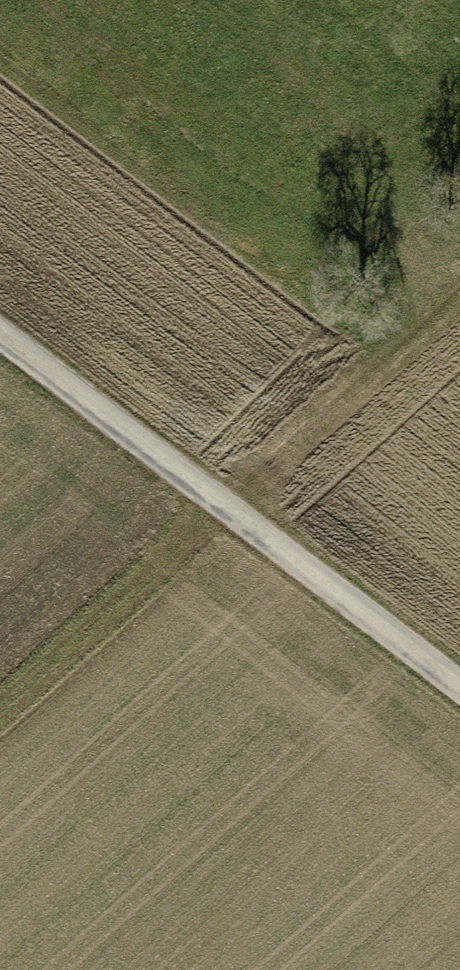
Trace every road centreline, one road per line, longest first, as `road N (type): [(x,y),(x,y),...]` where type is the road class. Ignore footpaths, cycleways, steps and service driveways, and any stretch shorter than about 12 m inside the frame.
road 1 (track): [(0,699),(459,286)]
road 2 (unclassified): [(459,676),(0,325)]

